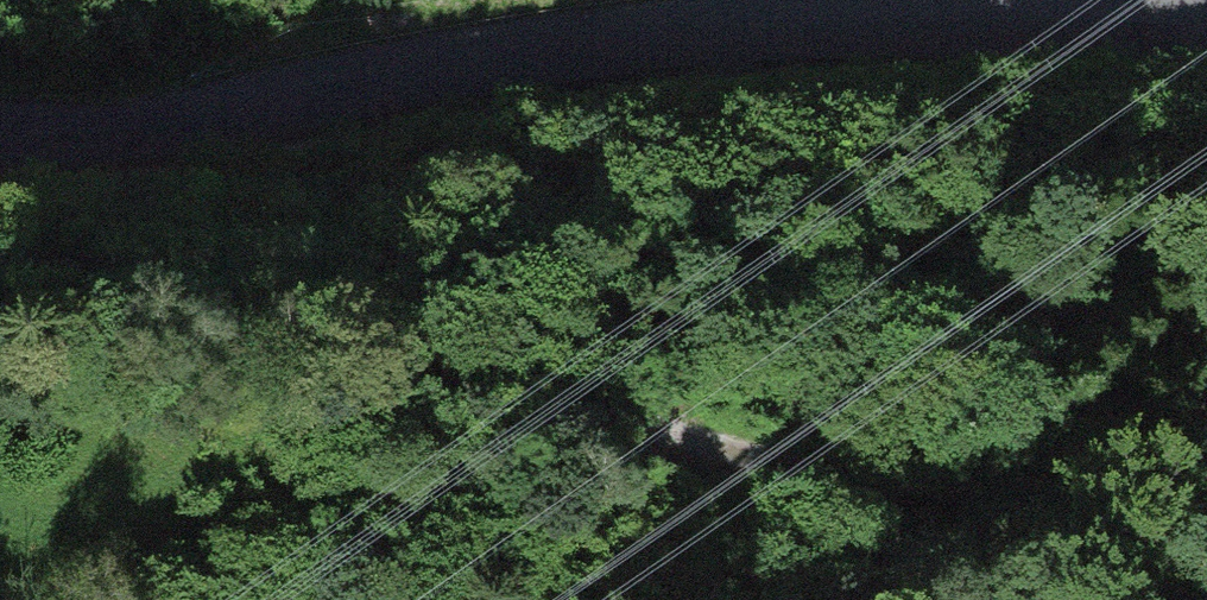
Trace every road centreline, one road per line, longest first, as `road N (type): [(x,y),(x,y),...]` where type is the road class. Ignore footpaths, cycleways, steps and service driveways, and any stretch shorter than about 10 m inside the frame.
road 1 (track): [(0,599),(492,524),(499,477),(390,393),(432,387),(581,406),(823,493),(1206,495)]
road 2 (unclassified): [(1206,11),(848,6),(632,17),(0,122)]

